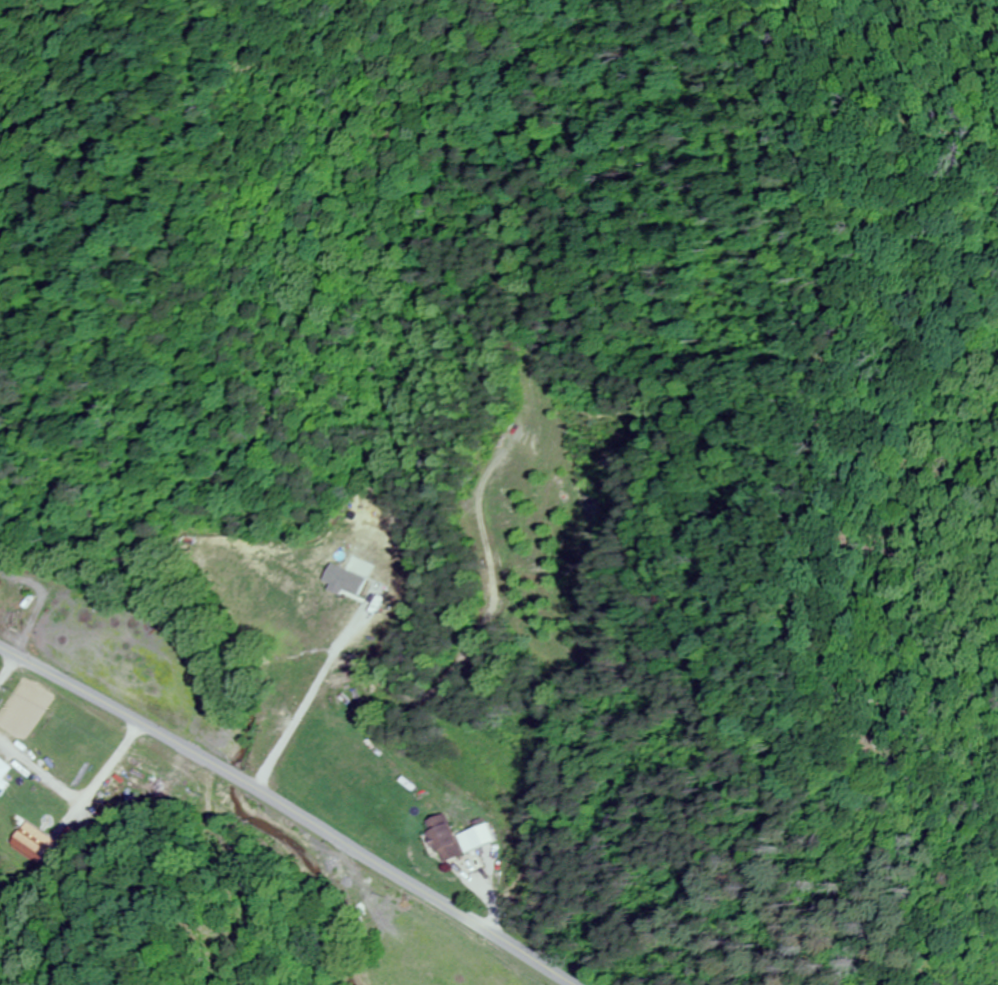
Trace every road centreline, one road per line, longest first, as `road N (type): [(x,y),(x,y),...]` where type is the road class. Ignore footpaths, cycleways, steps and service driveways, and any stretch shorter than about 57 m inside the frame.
road 1 (secondary): [(559,984),(307,826),(0,652)]

